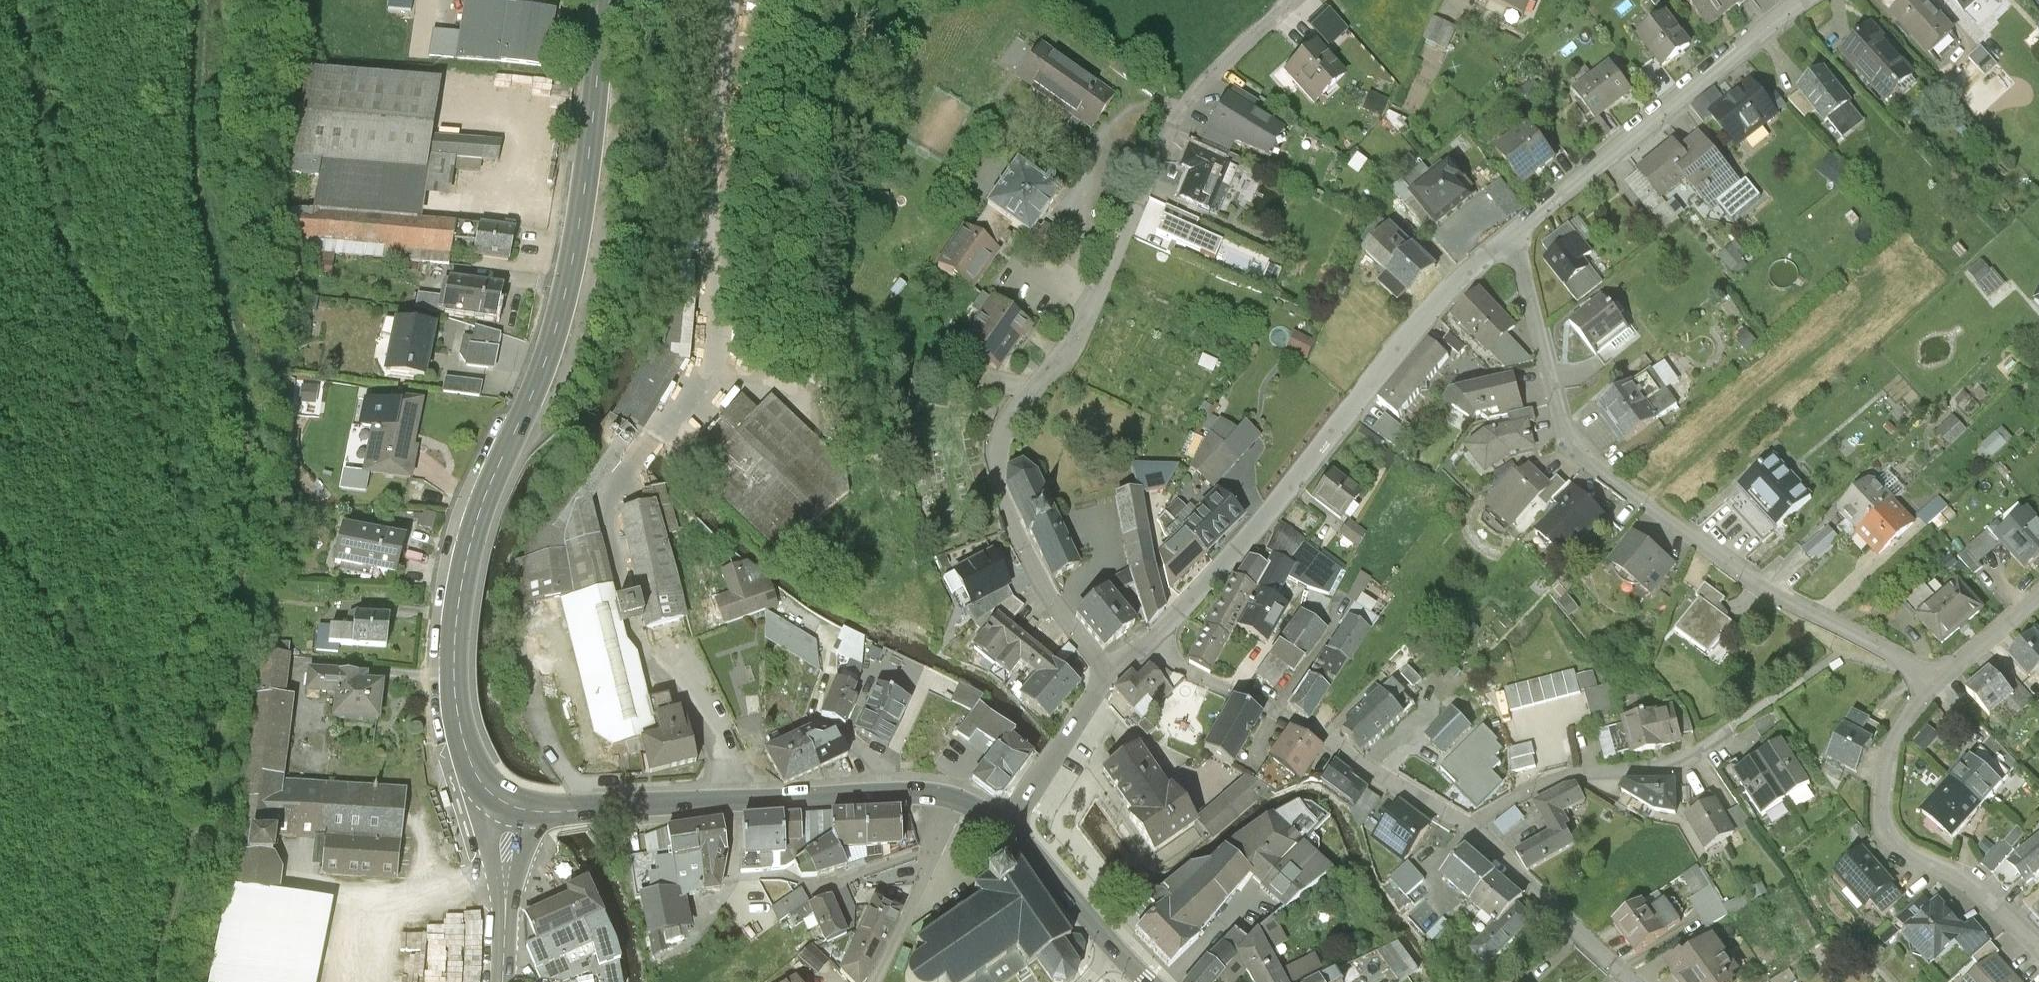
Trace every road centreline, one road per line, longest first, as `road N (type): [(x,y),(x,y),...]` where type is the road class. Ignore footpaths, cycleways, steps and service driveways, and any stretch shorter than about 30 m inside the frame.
road 1 (track): [(154,981),(221,702),(248,493),(245,364),(192,131),(198,0)]
road 2 (secondary): [(604,0),(569,282),(542,376),(482,504),(458,613),(459,719),(479,774),(510,802)]
road 3 (residential): [(1111,678),(1045,593),(1005,519),(995,446),(1075,340),(1180,111),(1291,0)]
road 4 (residential): [(1507,239),(1522,266),(1571,450),(1790,610),(1943,694)]
road 5 (residential): [(1150,646),(1176,669),(1294,725),(1466,830),(1633,981)]
road 6 (residential): [(1150,646),(1270,514),(1446,294),(1507,239)]
road 7 (secondary): [(1007,827),(924,793),(554,811),(510,802)]
road 8 (residential): [(1507,239),(1811,0)]
road 9 (residential): [(1943,694),(1908,730),(1890,771),(1892,847),(1906,864),(1977,901),(2038,964)]
road 10 (secondary): [(1149,981),(1007,827)]
road 11 (residential): [(1007,827),(1111,678)]
road 12 (secondary): [(510,802),(500,838),(502,981)]
road 13 (residential): [(2038,609),(1943,694)]

